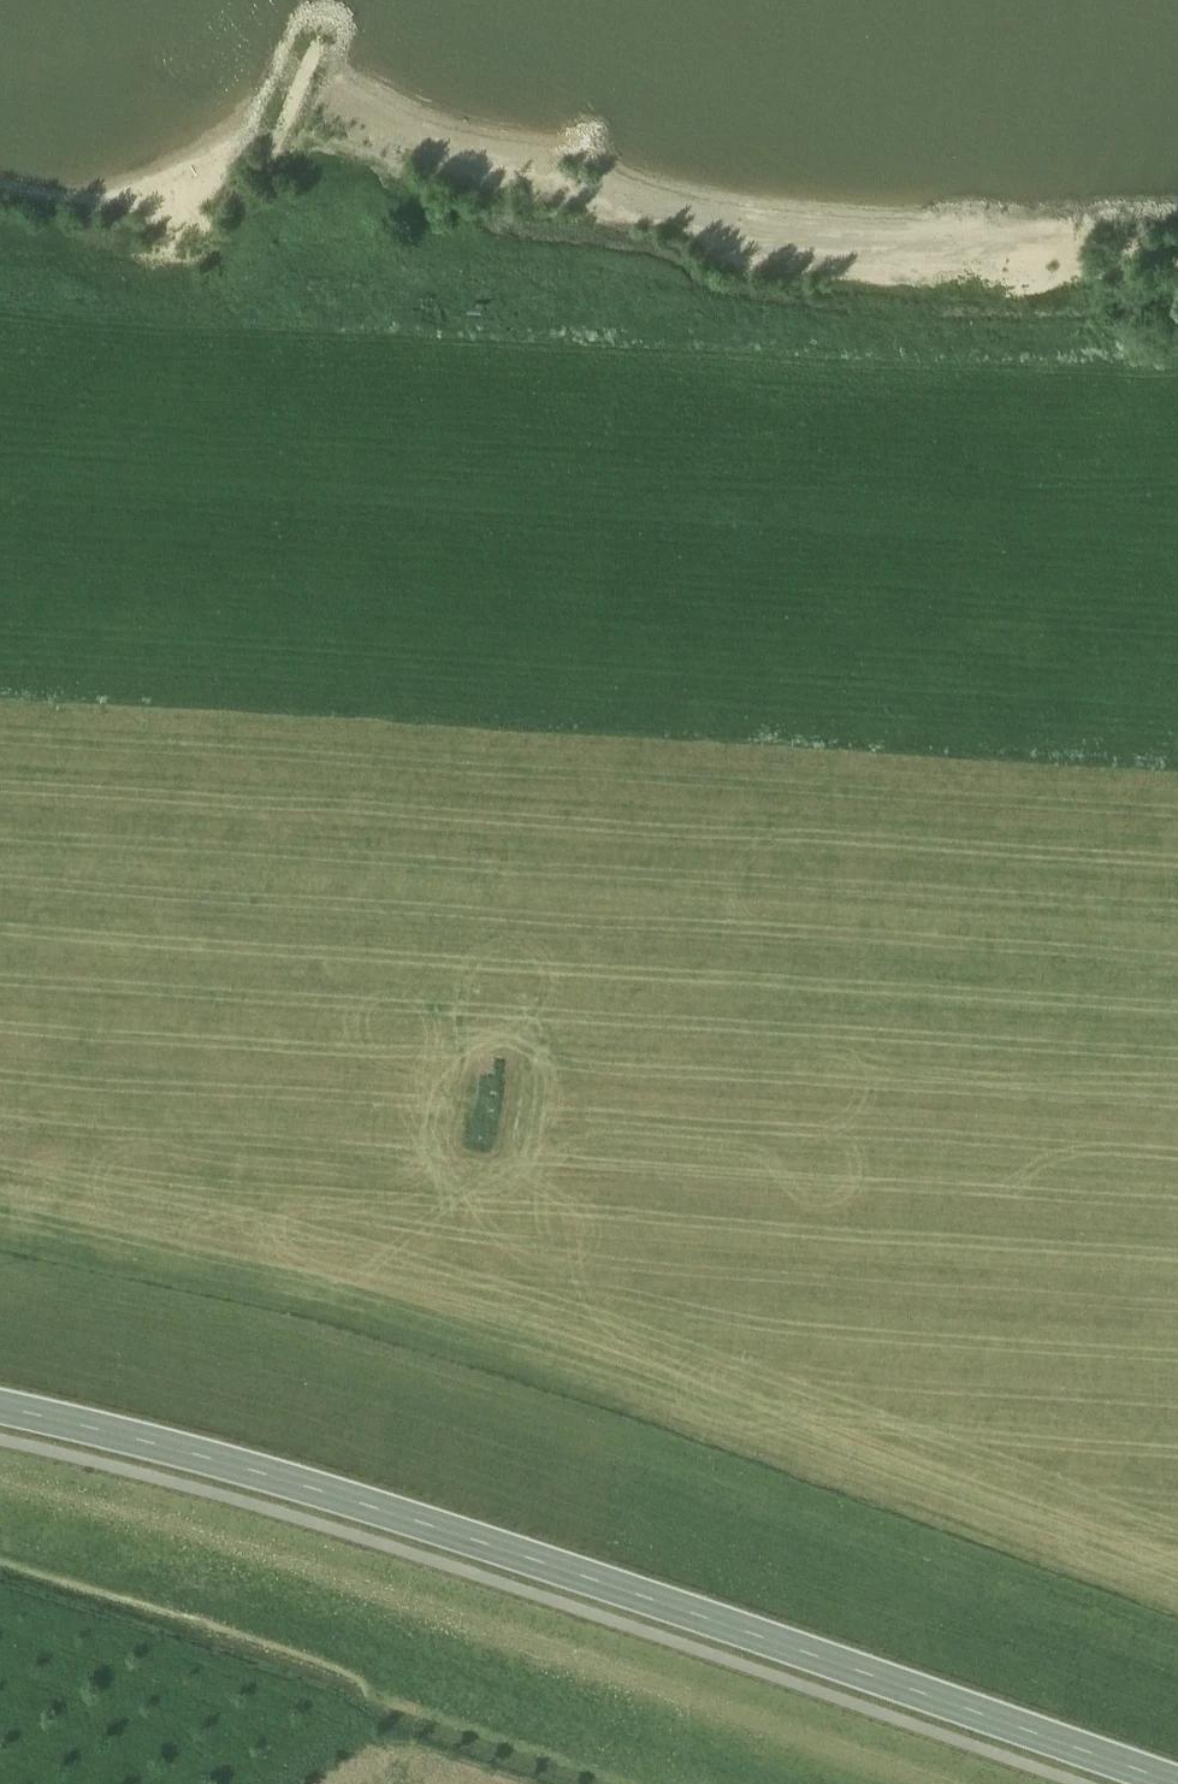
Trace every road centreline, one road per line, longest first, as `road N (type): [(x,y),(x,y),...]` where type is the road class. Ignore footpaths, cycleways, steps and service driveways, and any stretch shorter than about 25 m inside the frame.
road 1 (secondary): [(1177,1776),(362,1496),(0,1399)]

